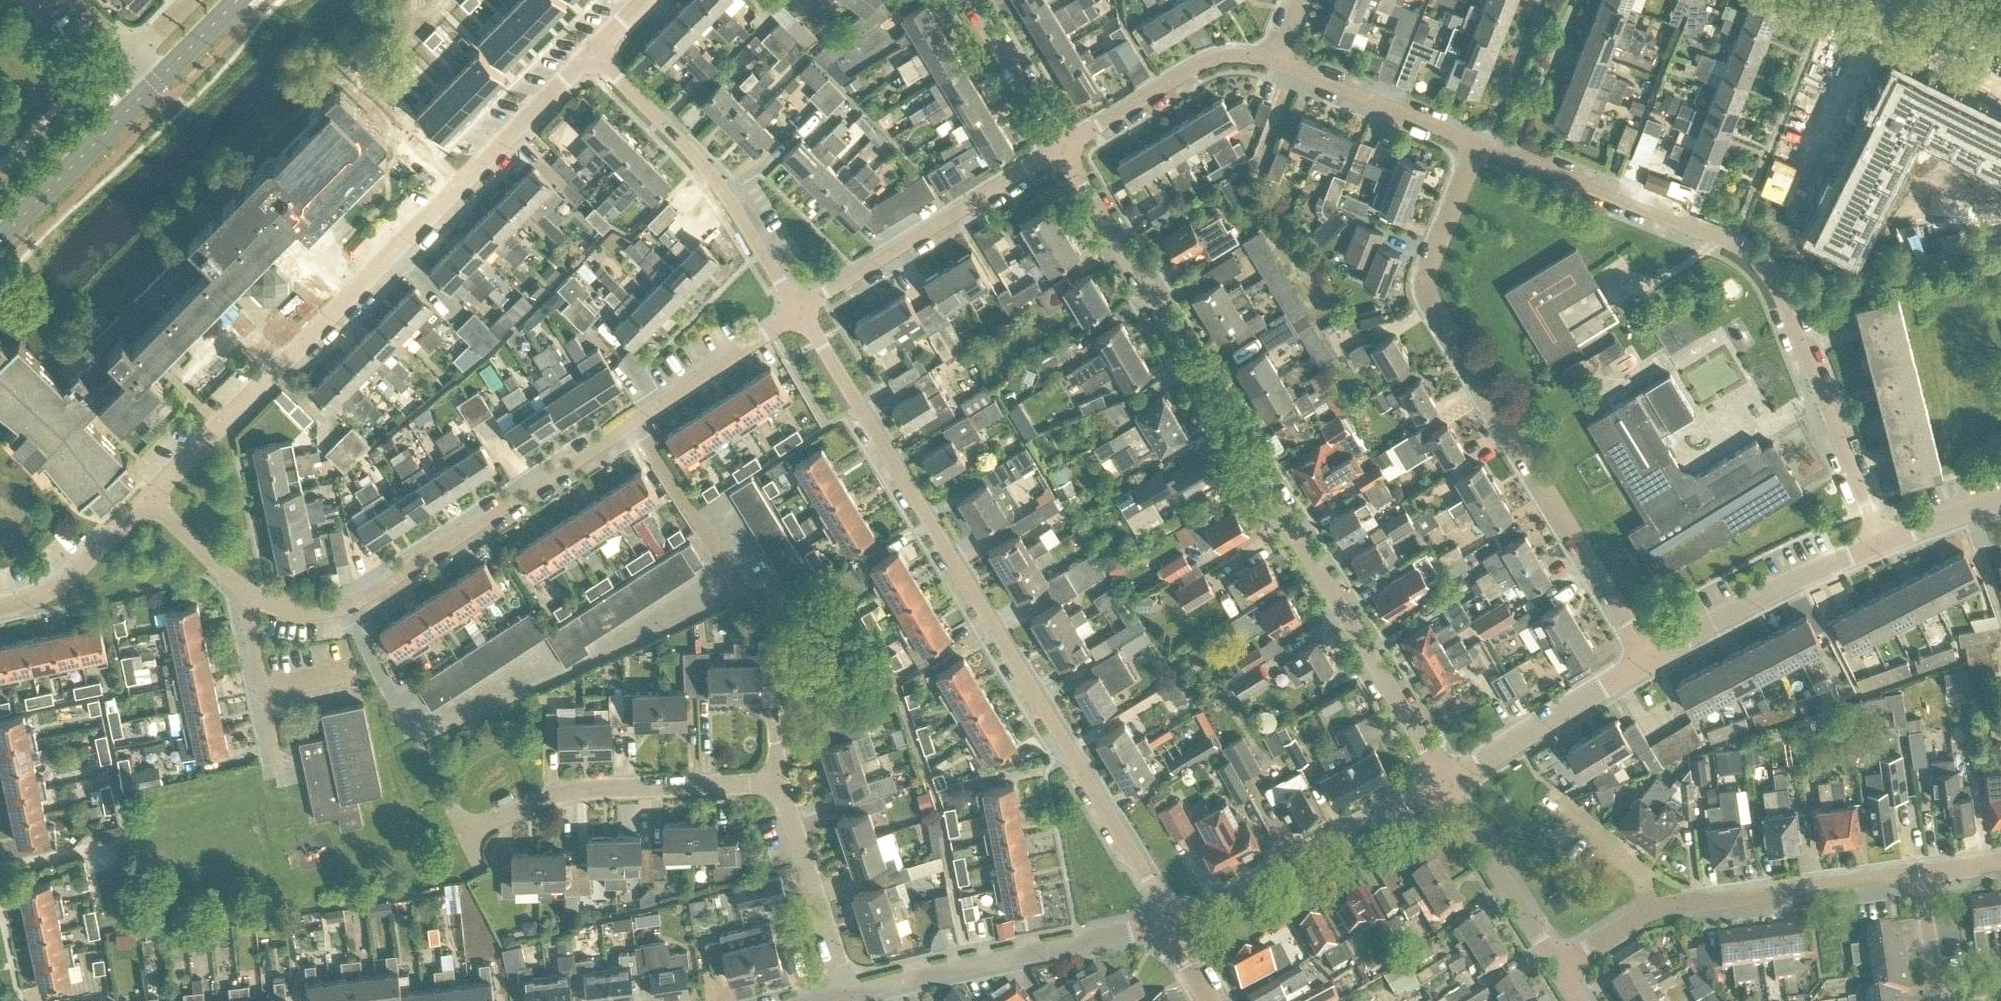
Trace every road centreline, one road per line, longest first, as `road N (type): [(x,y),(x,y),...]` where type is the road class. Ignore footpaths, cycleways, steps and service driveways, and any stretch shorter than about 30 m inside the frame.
road 1 (residential): [(1444,783),(1060,147)]
road 2 (residential): [(1169,926),(1155,888),(799,310)]
road 3 (residential): [(249,592),(308,609),(361,597),(799,310)]
road 4 (residential): [(591,50),(147,496)]
road 5 (residential): [(1478,141),(1731,242),(1762,265),(1880,541)]
road 6 (residential): [(1649,659),(1429,300),(1427,267),(1478,141)]
road 7 (residential): [(799,310),(699,161),(591,50)]
road 8 (residential): [(1169,926),(848,995)]
road 9 (residential): [(464,834),(566,791),(779,782)]
road 10 (residential): [(1444,783),(1207,913),(1169,926)]
road 11 (residential): [(799,310),(1060,147)]
road 12 (residential): [(1920,874),(1648,915)]
road 13 (residential): [(1880,541),(1760,596),(1649,659)]
road 14 (residential): [(1060,147),(1198,63),(1234,54),(1275,60)]
road 15 (residential): [(1649,659),(1444,783)]
road 16 (residential): [(848,995),(779,782)]
road 17 (tertiary): [(0,237),(155,80)]
road 18 (residential): [(1557,972),(1444,783)]
road 19 (residential): [(1275,60),(1478,141)]
road 20 (residential): [(0,604),(48,590),(147,496)]
road 21 (residential): [(249,592),(246,616),(281,771)]
road 22 (residential): [(1060,147),(970,0)]
road 23 (residential): [(1648,915),(1643,872),(1554,798)]
road 24 (residential): [(147,496),(249,592)]
road 25 (residential): [(1938,1000),(1920,874)]
road 26 (residential): [(2000,499),(1880,541)]

